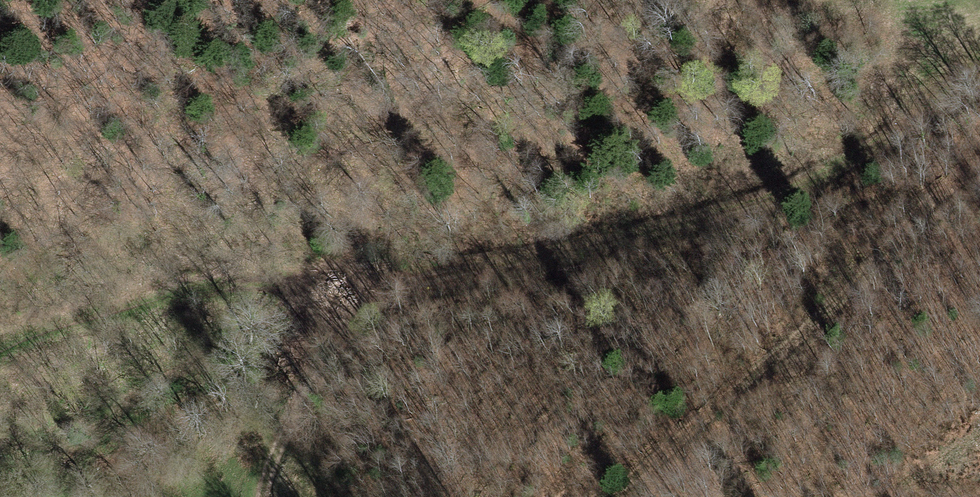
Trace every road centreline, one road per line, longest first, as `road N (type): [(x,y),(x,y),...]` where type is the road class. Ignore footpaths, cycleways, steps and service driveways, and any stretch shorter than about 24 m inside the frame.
road 1 (track): [(55,496),(96,435),(124,412),(213,350),(310,299),(434,254),(676,192),(979,77)]
road 2 (track): [(0,362),(178,283),(230,276),(295,288),(316,310),(321,339),(287,415),(270,496)]
road 3 (track): [(979,164),(590,496)]

